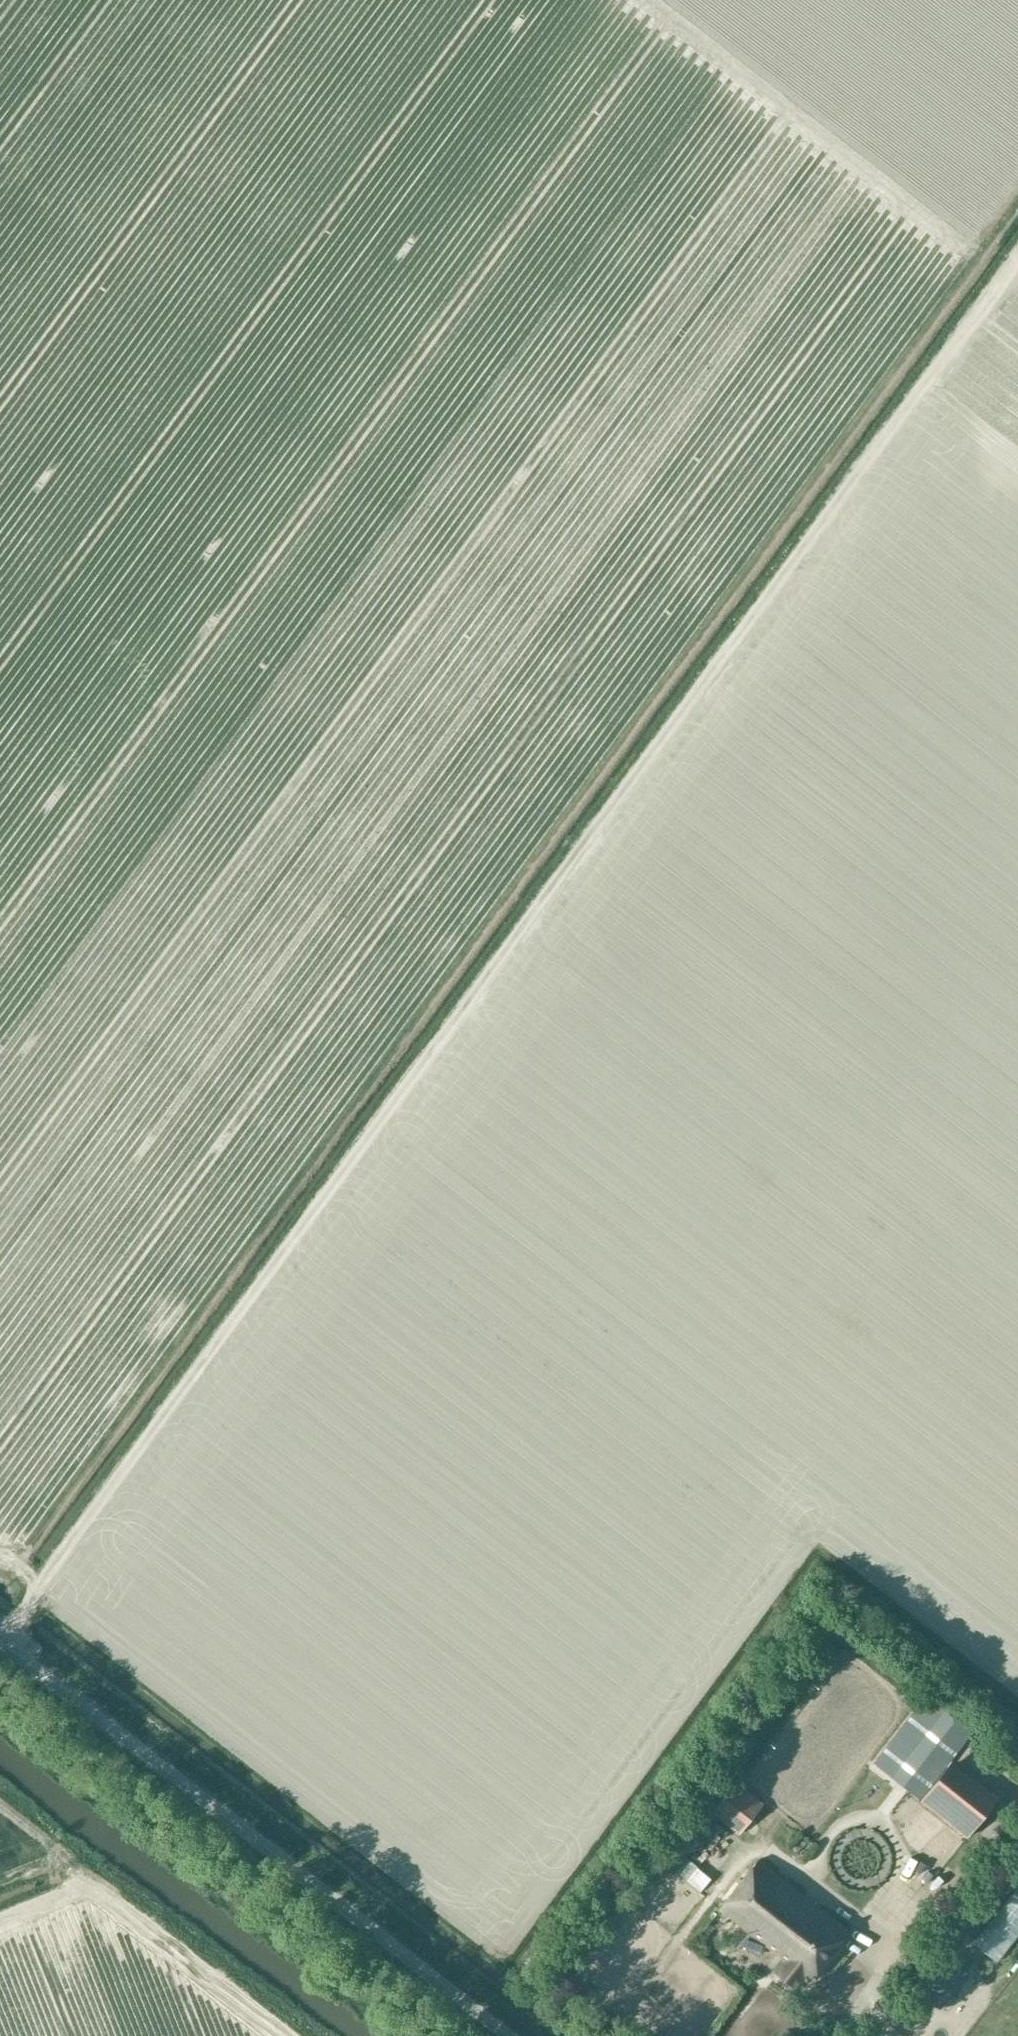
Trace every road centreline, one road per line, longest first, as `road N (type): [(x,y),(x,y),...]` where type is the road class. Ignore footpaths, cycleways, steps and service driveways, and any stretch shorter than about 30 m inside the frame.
road 1 (unclassified): [(0,1640),(508,2035)]

